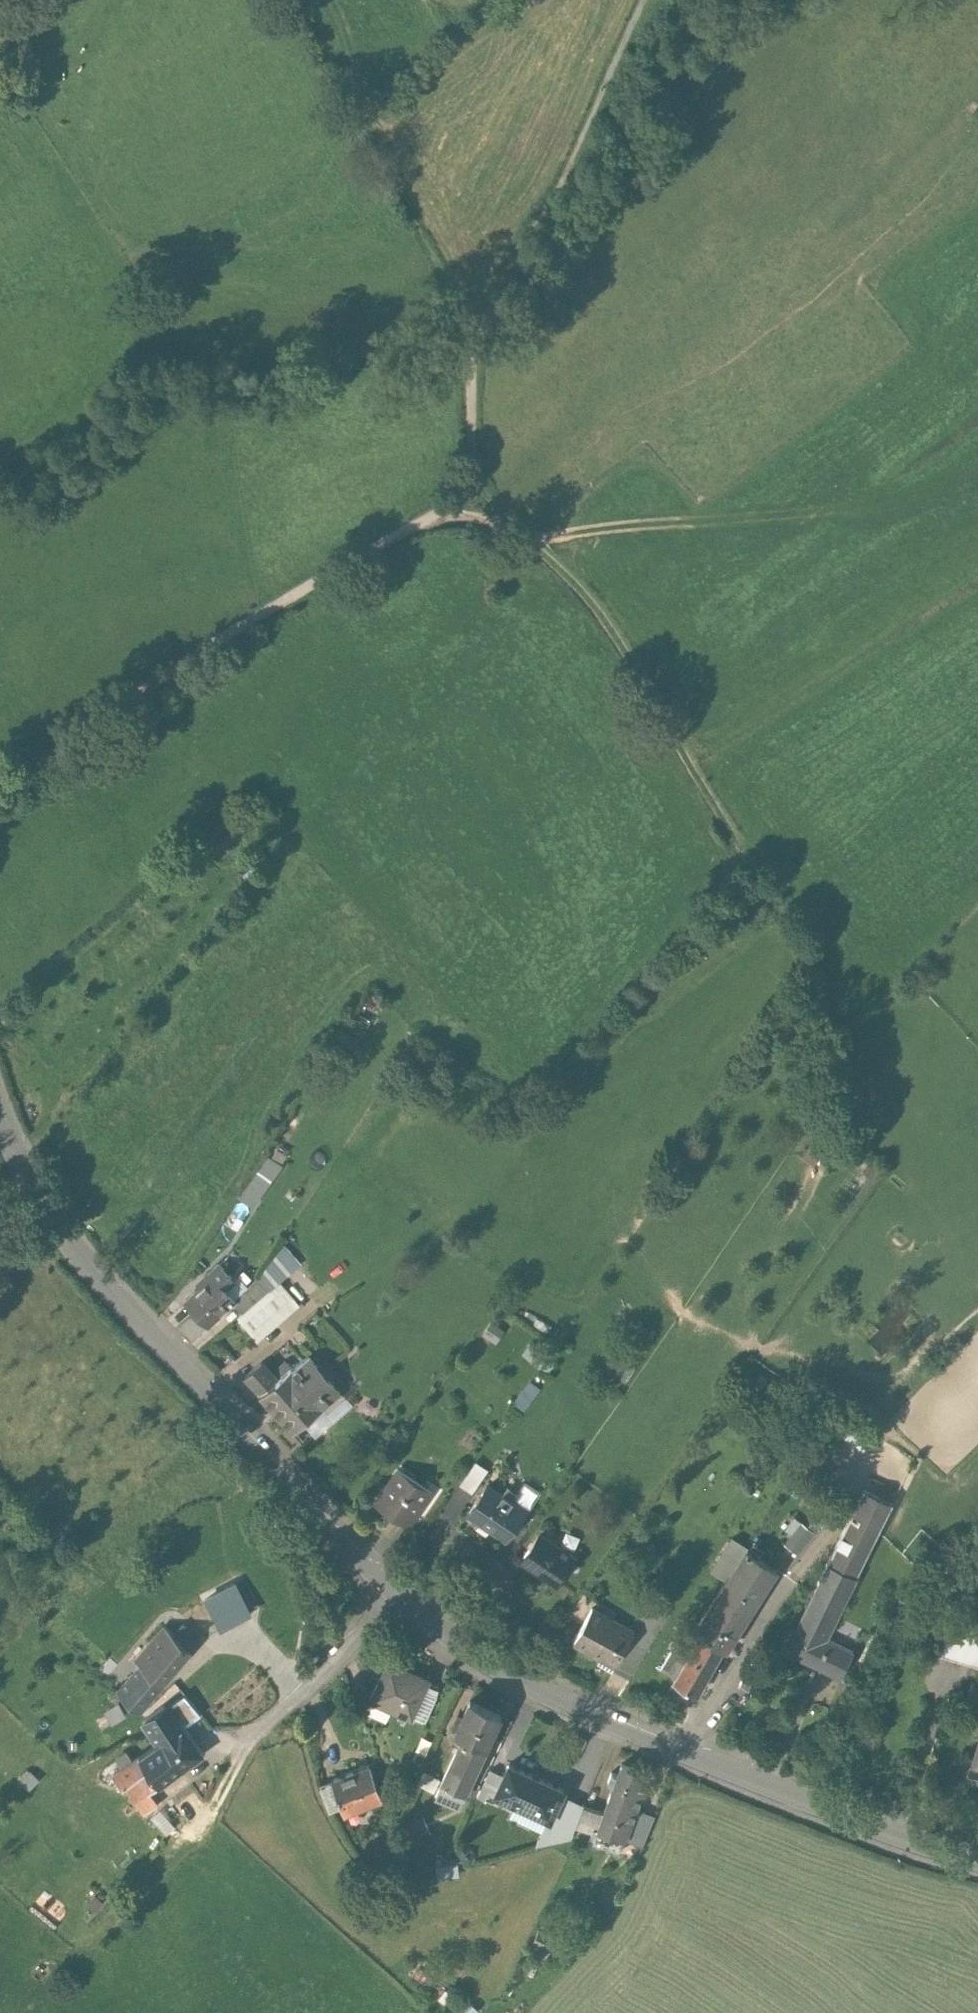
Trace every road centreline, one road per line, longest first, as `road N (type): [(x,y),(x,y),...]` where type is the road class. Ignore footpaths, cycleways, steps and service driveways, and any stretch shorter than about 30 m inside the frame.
road 1 (tertiary): [(977,1857),(734,1767),(509,1674),(451,1638),(85,1269),(41,1201),(0,1107)]
road 2 (track): [(477,366),(472,485),(452,505),(0,781)]
road 3 (track): [(472,485),(596,615),(733,851)]
road 4 (track): [(642,0),(553,203),(480,305),(477,366)]

